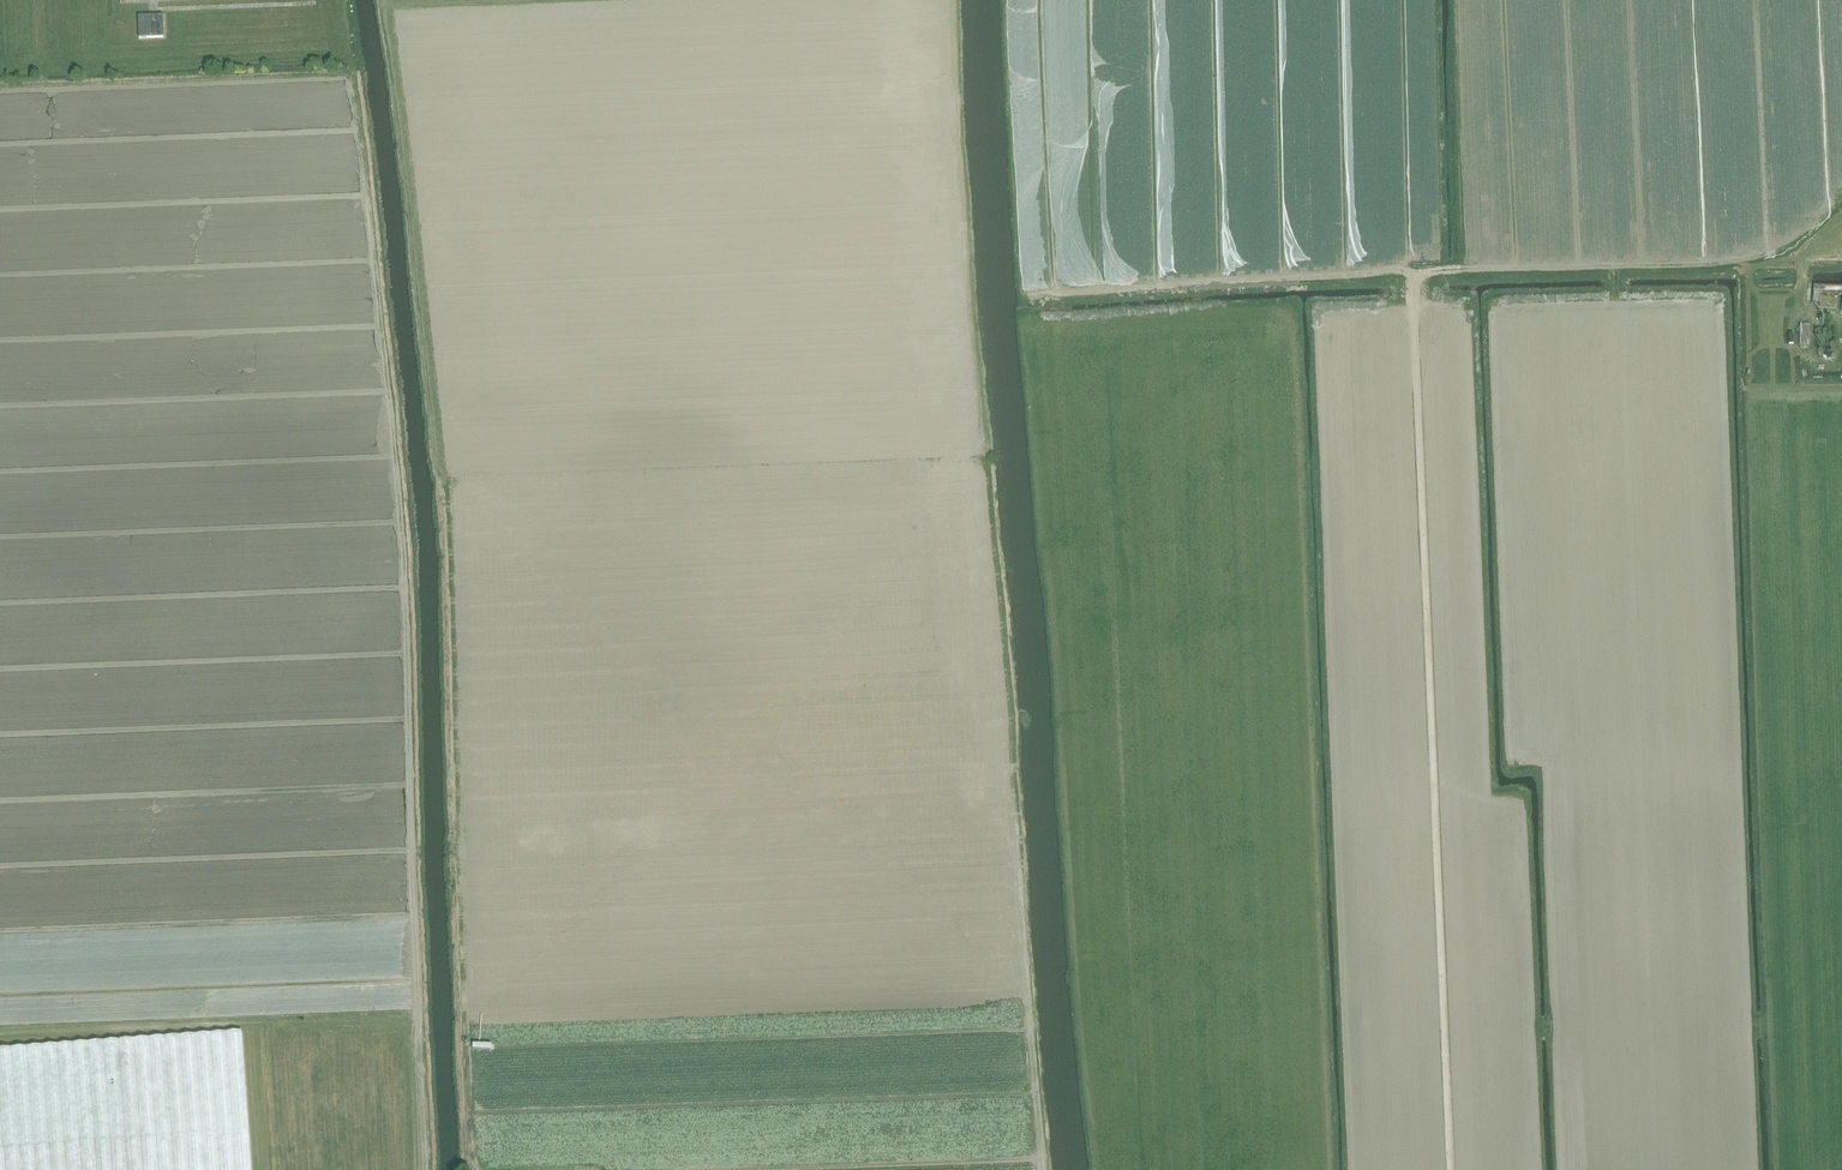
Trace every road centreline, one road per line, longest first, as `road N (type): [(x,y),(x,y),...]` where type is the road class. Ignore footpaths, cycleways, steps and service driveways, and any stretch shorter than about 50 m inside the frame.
road 1 (track): [(1453,1169),(1413,273),(1460,269)]

